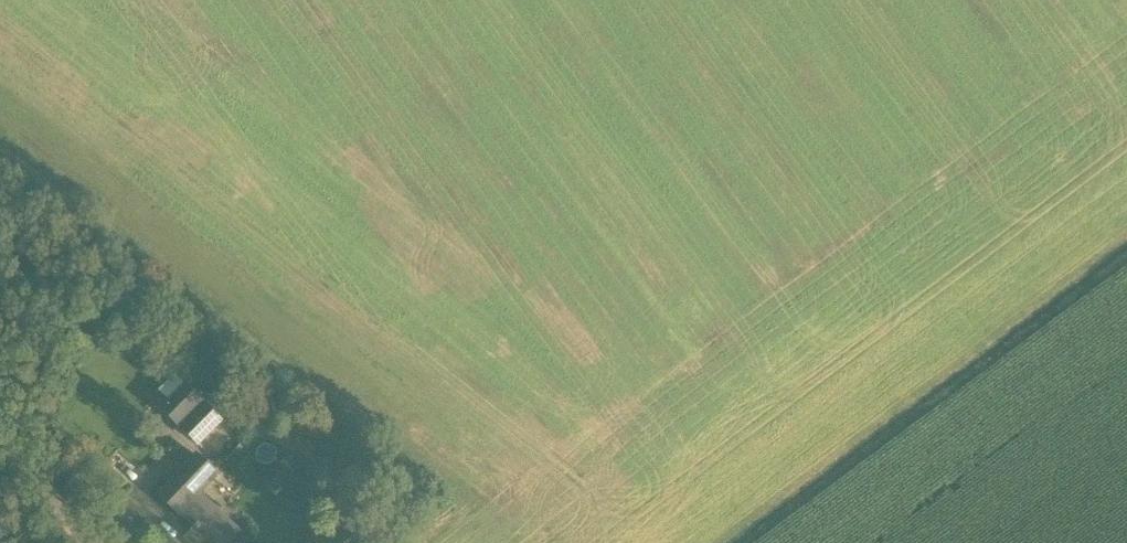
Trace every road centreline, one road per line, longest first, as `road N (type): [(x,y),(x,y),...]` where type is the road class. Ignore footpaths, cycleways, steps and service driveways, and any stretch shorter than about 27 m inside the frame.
road 1 (unclassified): [(101,542),(0,407)]

